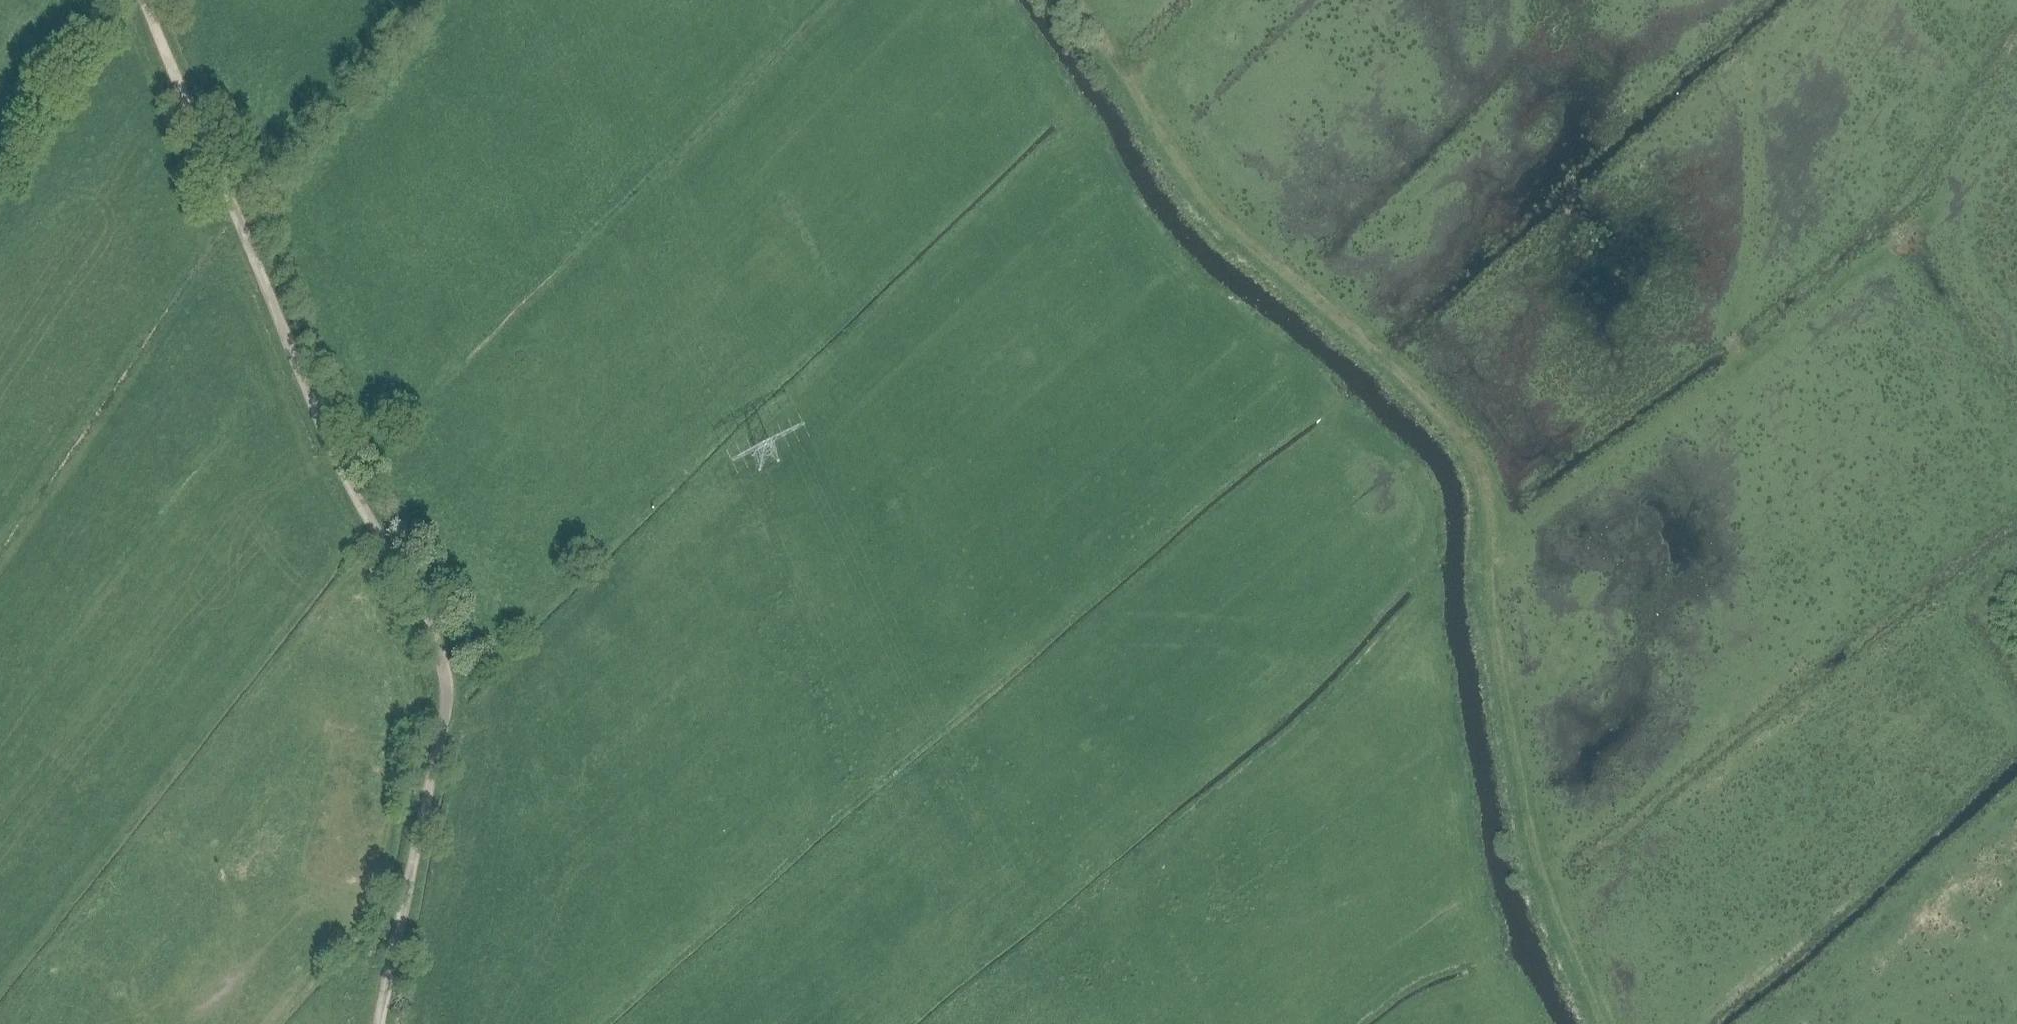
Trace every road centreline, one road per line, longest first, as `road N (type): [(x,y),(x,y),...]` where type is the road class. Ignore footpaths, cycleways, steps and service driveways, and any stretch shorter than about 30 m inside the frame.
road 1 (track): [(145,0),(346,479),(446,669),(443,728),(380,1023)]

